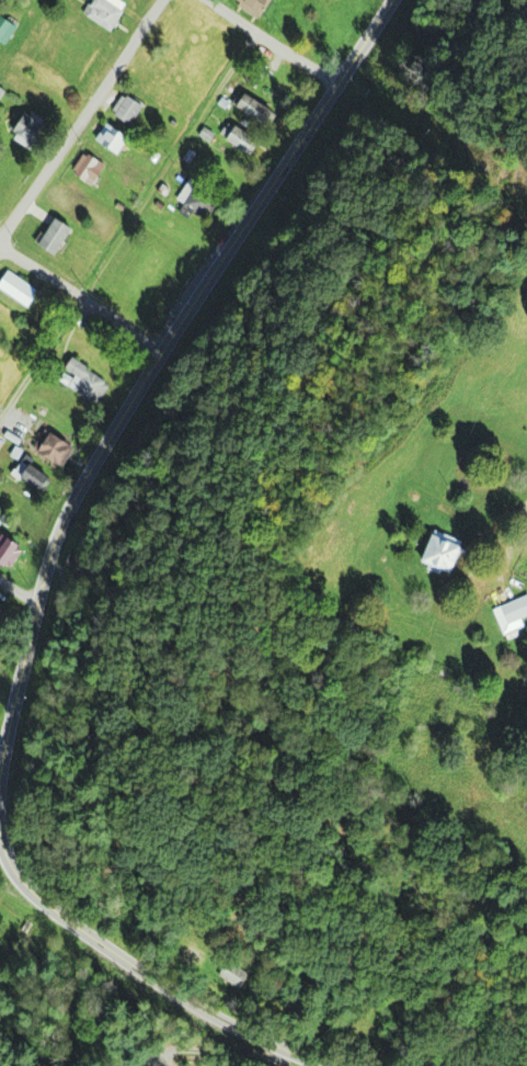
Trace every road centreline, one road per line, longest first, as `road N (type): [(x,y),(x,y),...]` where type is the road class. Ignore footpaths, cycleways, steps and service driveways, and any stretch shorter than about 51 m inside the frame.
road 1 (secondary): [(0,767),(58,532),(159,356),(397,0)]
road 2 (secondary): [(308,1065),(43,907),(14,877),(0,845)]
road 3 (residential): [(166,0),(0,237)]
road 4 (residential): [(159,356),(0,251)]
road 5 (residential): [(201,0),(341,83)]

